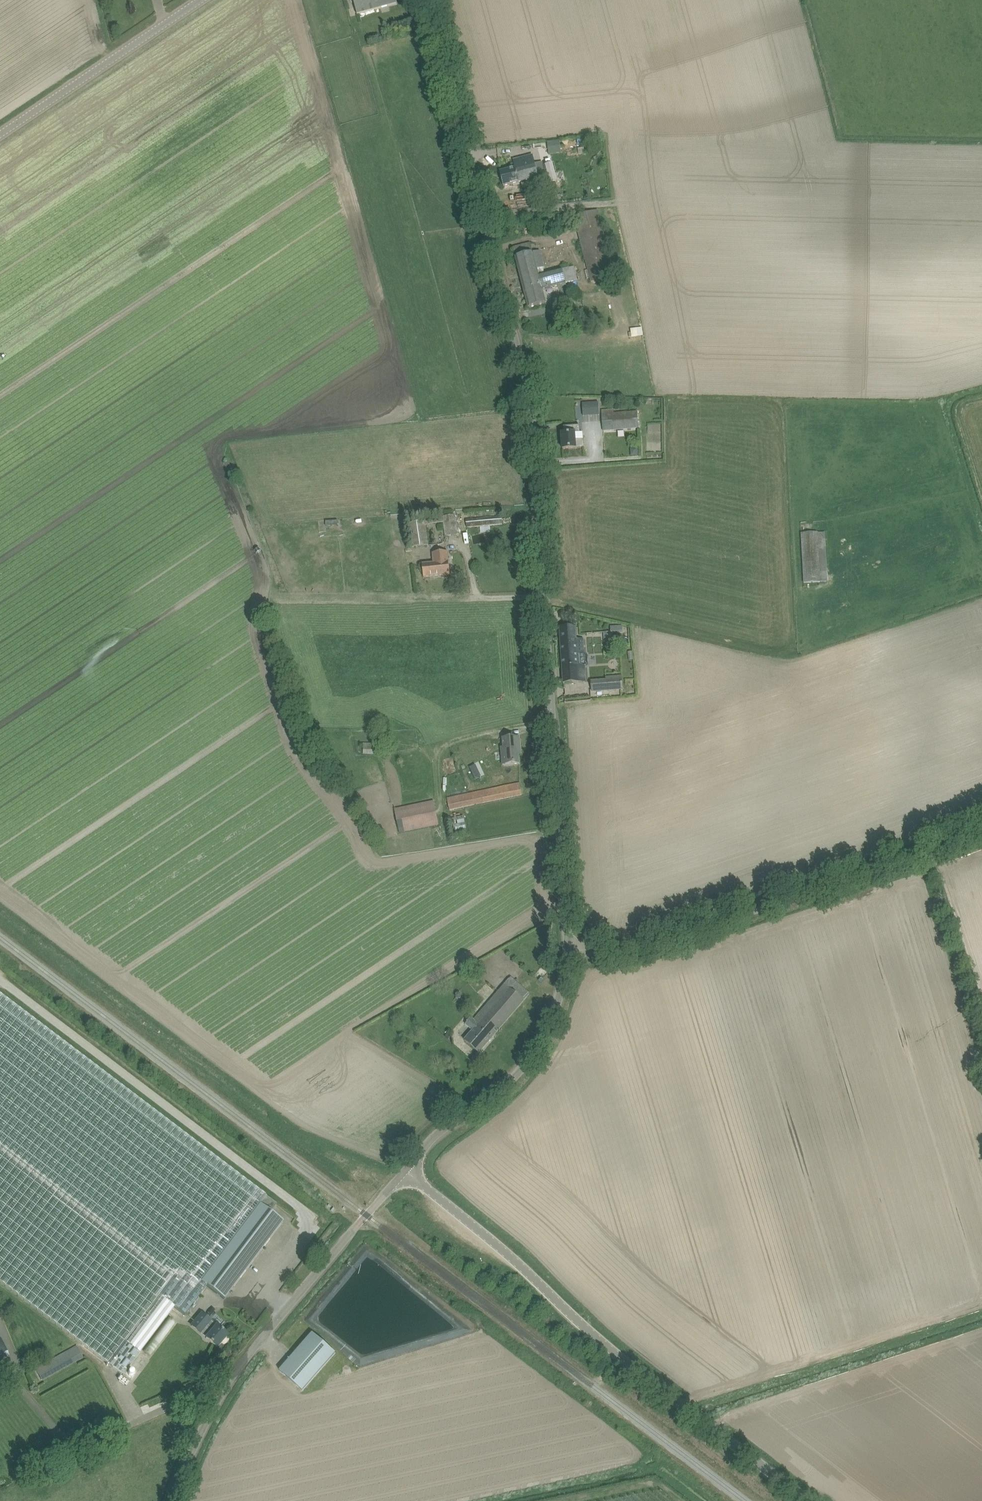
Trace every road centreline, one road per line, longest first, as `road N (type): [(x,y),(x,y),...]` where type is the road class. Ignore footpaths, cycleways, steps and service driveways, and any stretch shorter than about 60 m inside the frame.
road 1 (unclassified): [(569,951),(536,421),(432,0)]
road 2 (unclassified): [(807,1500),(613,1353),(406,1171)]
road 3 (unclassified): [(569,951),(658,944),(981,832)]
road 4 (unclassified): [(173,1500),(222,1393),(406,1171)]
road 5 (unclassified): [(406,1171),(532,1057),(558,1001),(569,951)]
road 6 (track): [(279,600),(548,598)]
road 7 (tertiary): [(0,137),(204,0)]

